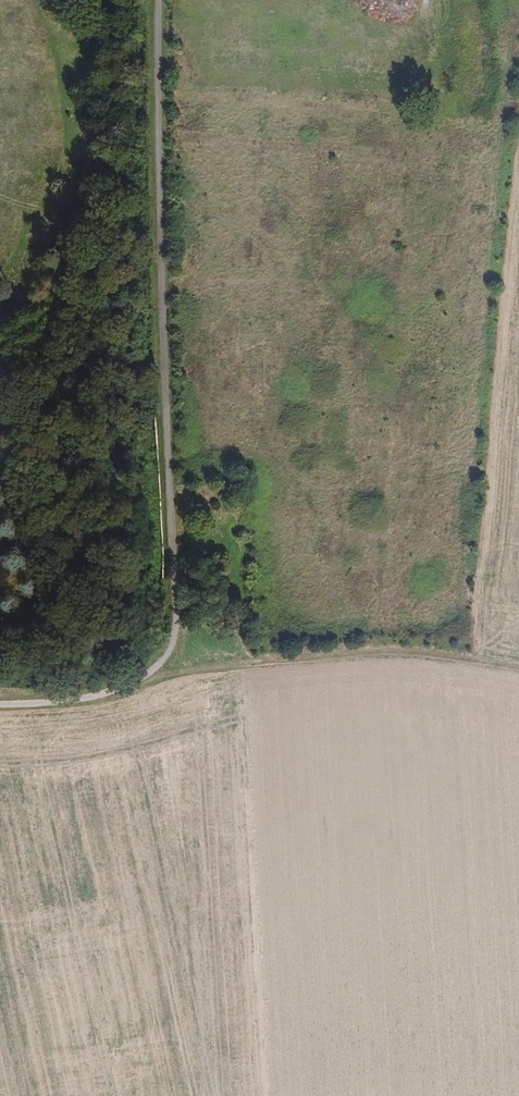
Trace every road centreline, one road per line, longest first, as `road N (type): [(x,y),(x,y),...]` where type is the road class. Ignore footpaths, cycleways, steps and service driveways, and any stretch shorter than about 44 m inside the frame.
road 1 (unclassified): [(0,703),(77,698),(121,684),(169,643),(159,0)]
road 2 (track): [(121,684),(174,668),(384,647),(518,669)]
road 3 (track): [(504,0),(515,19),(491,236)]

